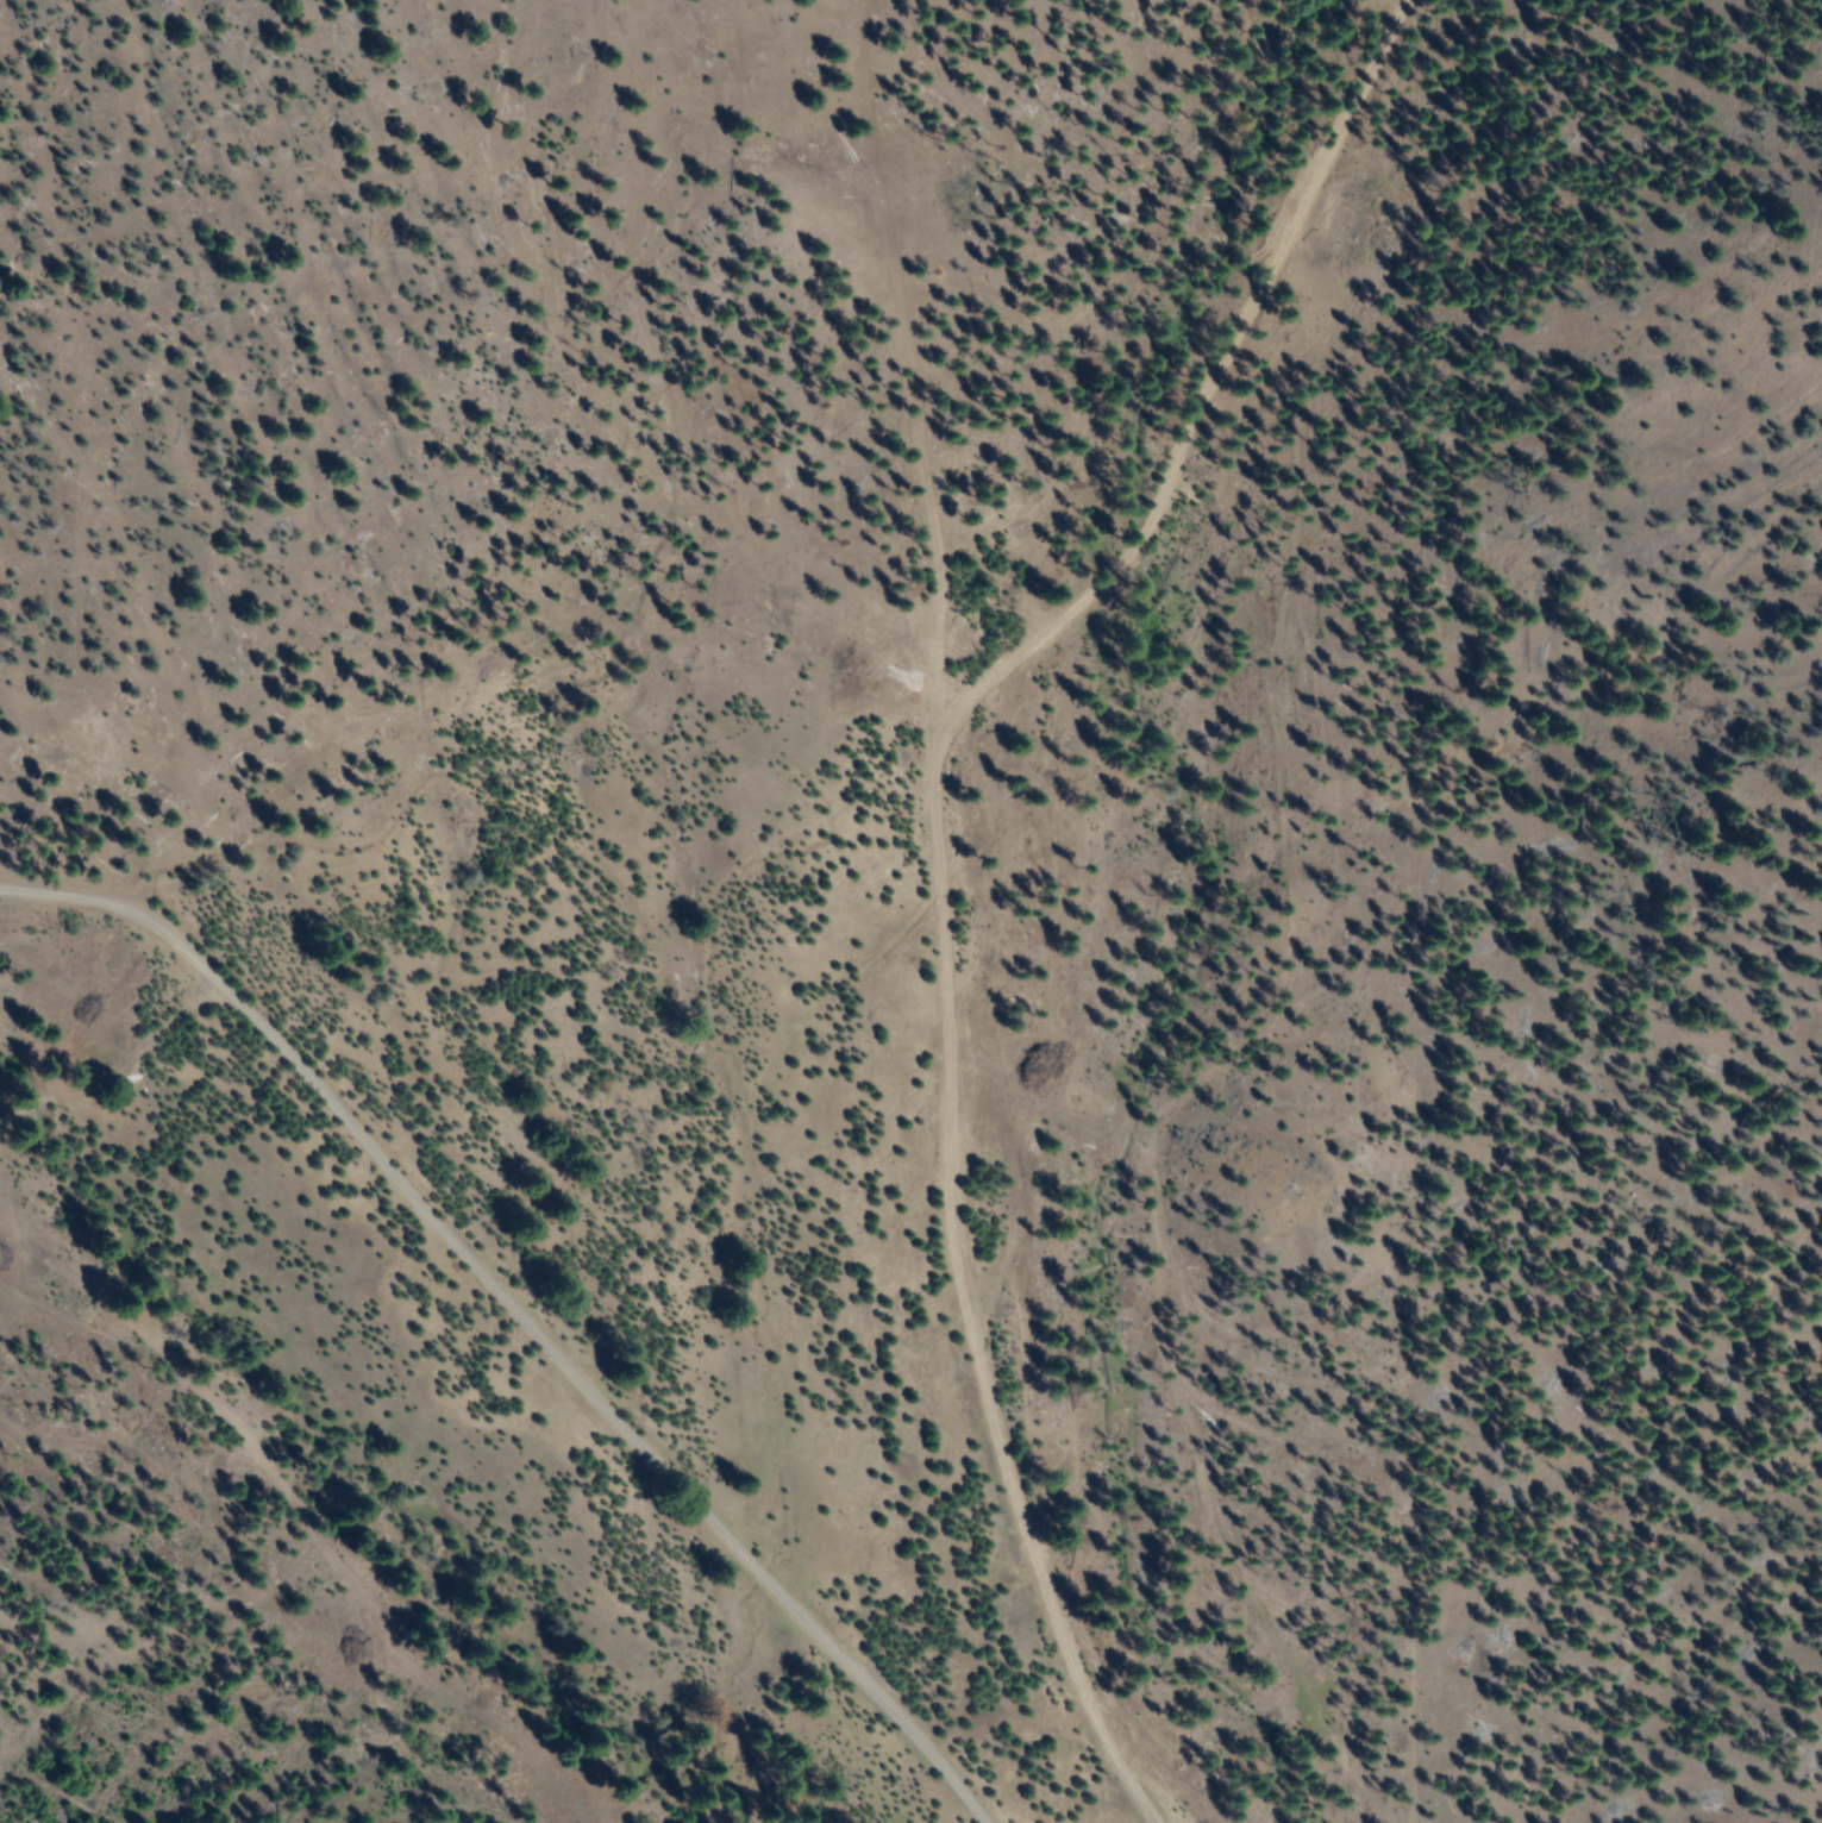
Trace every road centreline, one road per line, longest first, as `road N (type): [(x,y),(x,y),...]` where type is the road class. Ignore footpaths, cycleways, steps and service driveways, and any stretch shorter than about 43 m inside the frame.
road 1 (track): [(1271,1822),(1148,1673),(1057,1346),(1092,884),(1220,580),(1276,324),(1333,274),(1455,0)]
road 2 (residential): [(984,1822),(214,977),(0,889)]

